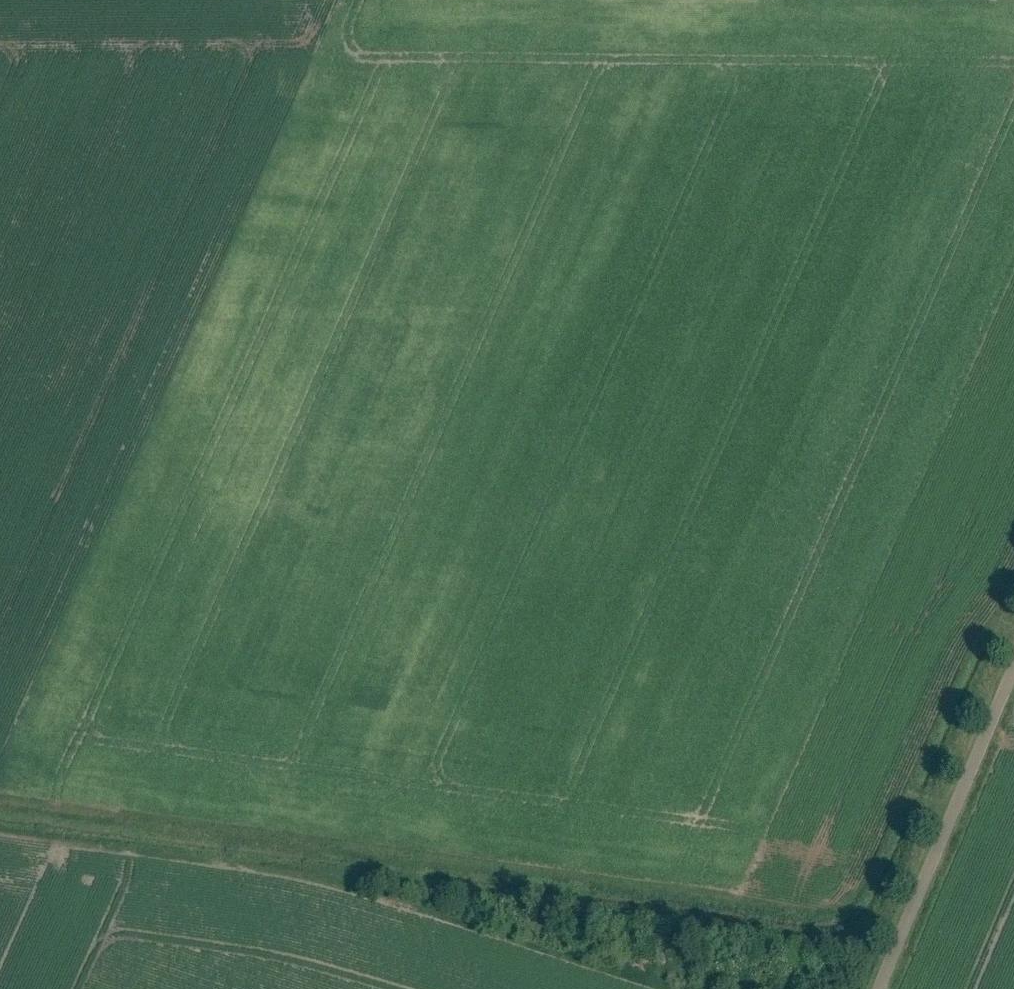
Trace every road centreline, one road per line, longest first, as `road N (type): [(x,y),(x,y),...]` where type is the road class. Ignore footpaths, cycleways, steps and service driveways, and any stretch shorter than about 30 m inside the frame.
road 1 (unclassified): [(1013,619),(860,988)]

